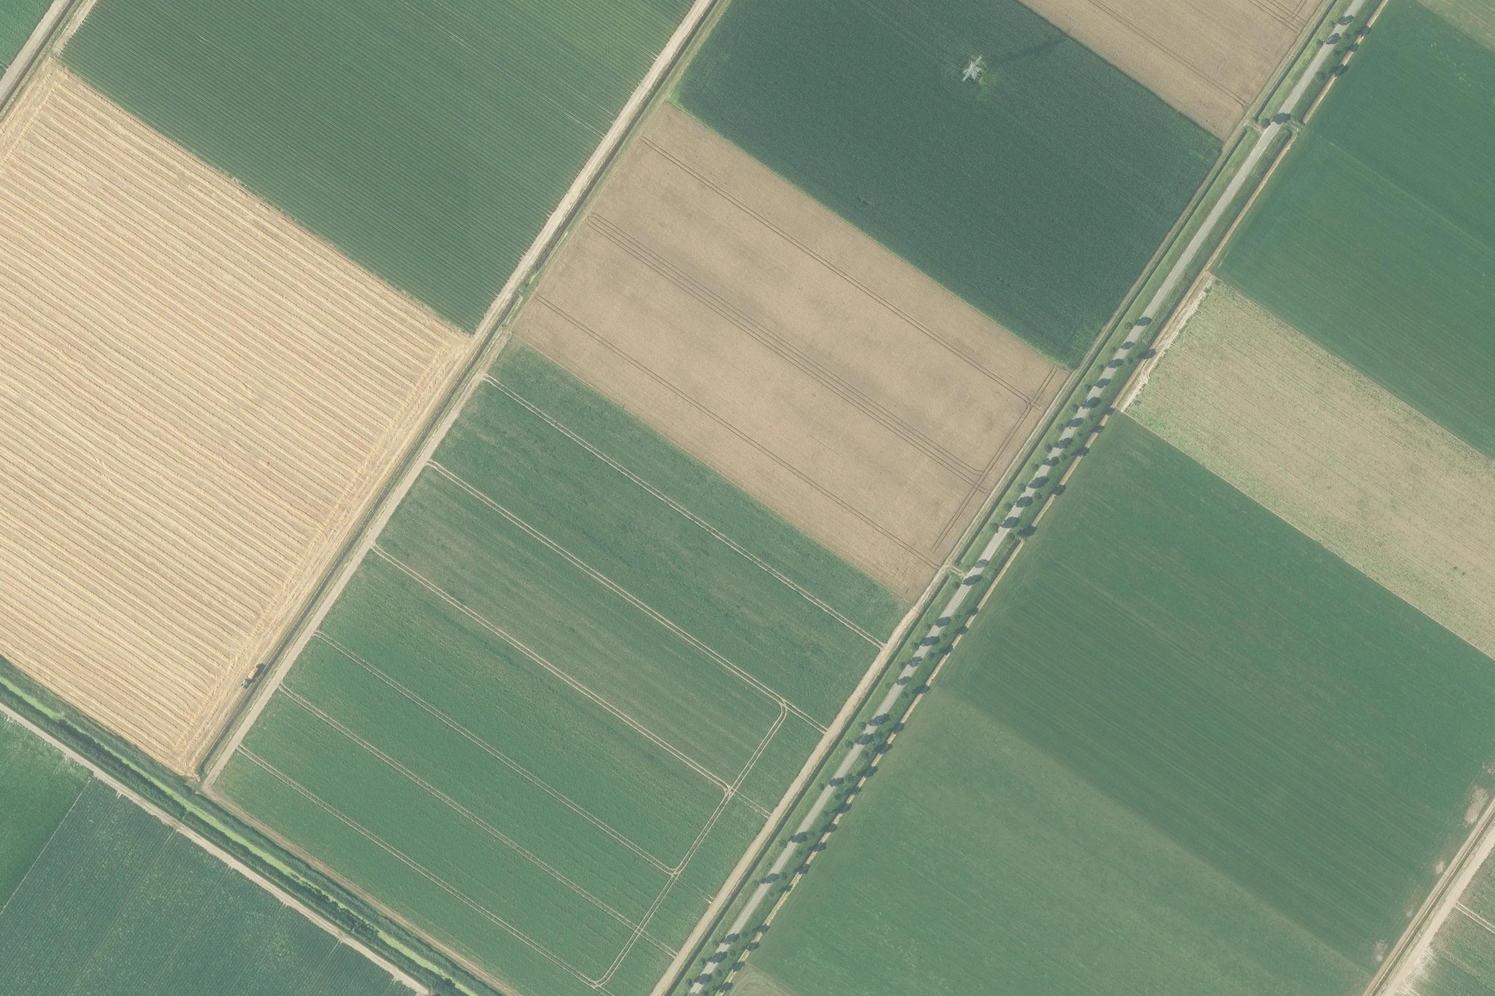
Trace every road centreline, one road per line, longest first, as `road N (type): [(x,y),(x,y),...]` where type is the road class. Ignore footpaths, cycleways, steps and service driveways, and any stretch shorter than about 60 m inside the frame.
road 1 (unclassified): [(692,995),(1359,0)]

